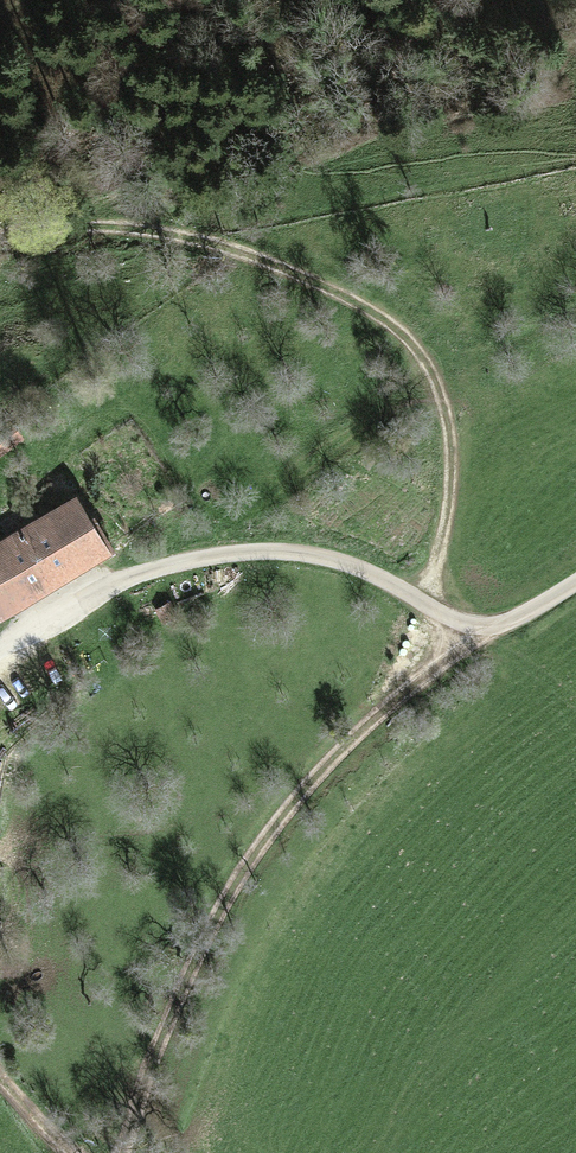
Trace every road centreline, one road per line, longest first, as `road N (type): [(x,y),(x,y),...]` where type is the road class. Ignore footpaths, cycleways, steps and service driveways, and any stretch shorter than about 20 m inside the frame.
road 1 (track): [(423,602),(448,507),(452,452),(435,379),(403,333),(333,290),(176,231),(57,225),(0,237)]
road 2 (track): [(127,1152),(209,924),(280,817),(365,727),(482,627)]
road 3 (unclassified): [(482,627),(449,618),(363,569),(272,551),(143,572),(16,637)]

